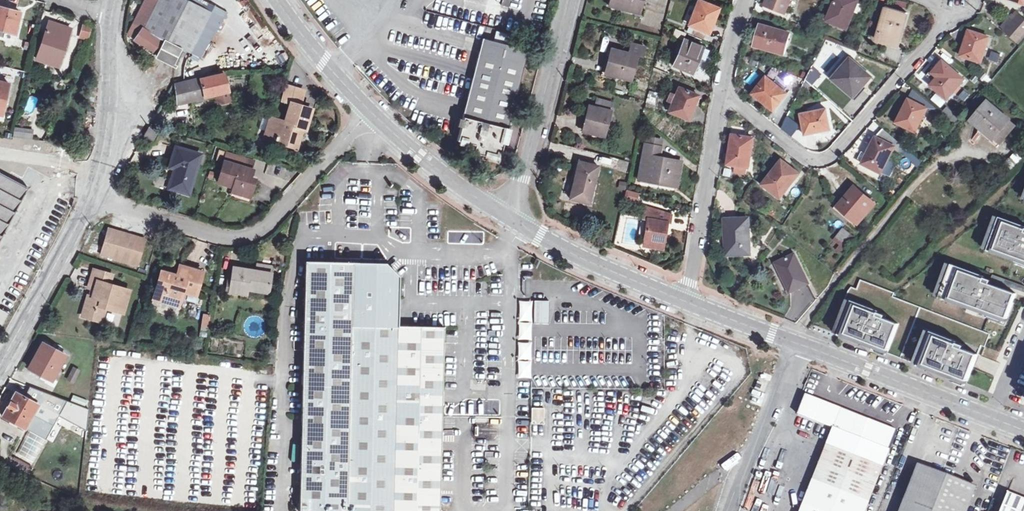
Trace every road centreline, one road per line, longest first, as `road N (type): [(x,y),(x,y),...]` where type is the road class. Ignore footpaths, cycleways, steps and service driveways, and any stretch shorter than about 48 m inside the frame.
road 1 (unclassified): [(119,16),(107,170),(0,369)]
road 2 (unclassified): [(686,302),(1023,434)]
road 3 (residential): [(723,86),(816,162),(835,156),(946,20)]
road 4 (unclassified): [(281,0),(370,111),(502,216)]
road 5 (unclassified): [(502,216),(566,0)]
road 6 (residential): [(686,302),(723,86)]
road 7 (unclassified): [(502,216),(594,266),(686,302)]

